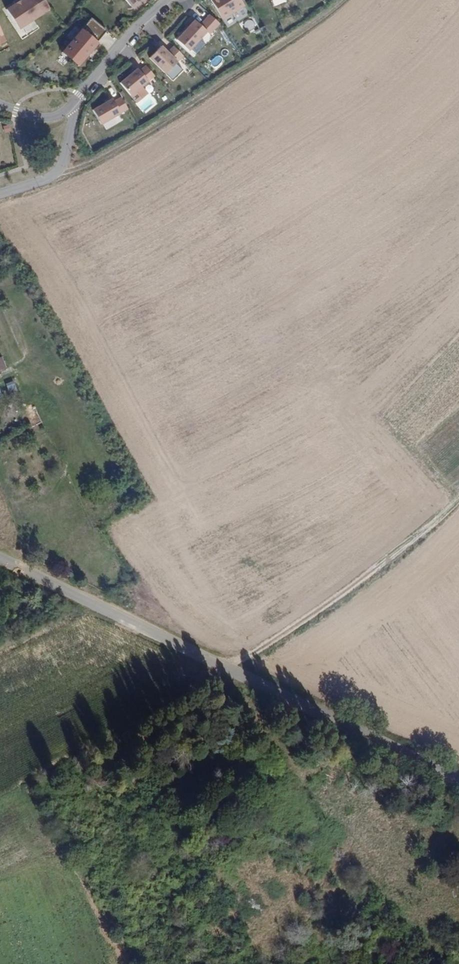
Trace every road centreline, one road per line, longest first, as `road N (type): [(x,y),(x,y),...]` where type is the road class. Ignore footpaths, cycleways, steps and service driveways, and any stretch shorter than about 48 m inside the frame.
road 1 (tertiary): [(458,784),(0,560)]
road 2 (track): [(54,177),(168,117),(344,0)]
road 3 (track): [(458,500),(229,671)]
road 4 (residential): [(77,103),(125,38),(167,0)]
road 5 (residential): [(0,193),(54,177),(77,103)]

